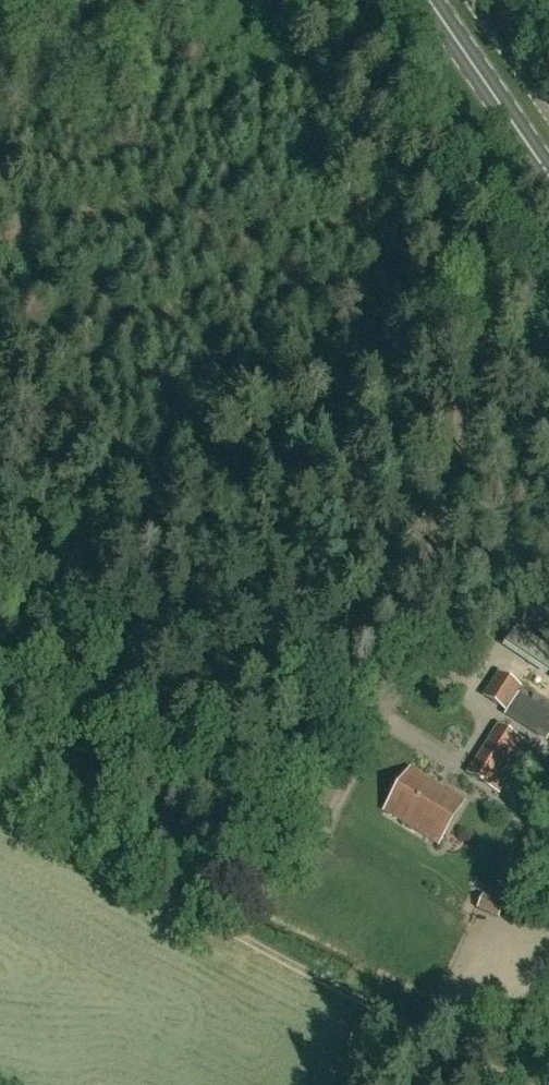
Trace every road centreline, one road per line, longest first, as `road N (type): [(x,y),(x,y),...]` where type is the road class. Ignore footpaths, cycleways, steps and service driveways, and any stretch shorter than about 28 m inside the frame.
road 1 (track): [(0,801),(194,912),(531,1084)]
road 2 (track): [(409,640),(446,505),(497,203),(548,168)]
road 3 (primary): [(548,169),(431,0)]

